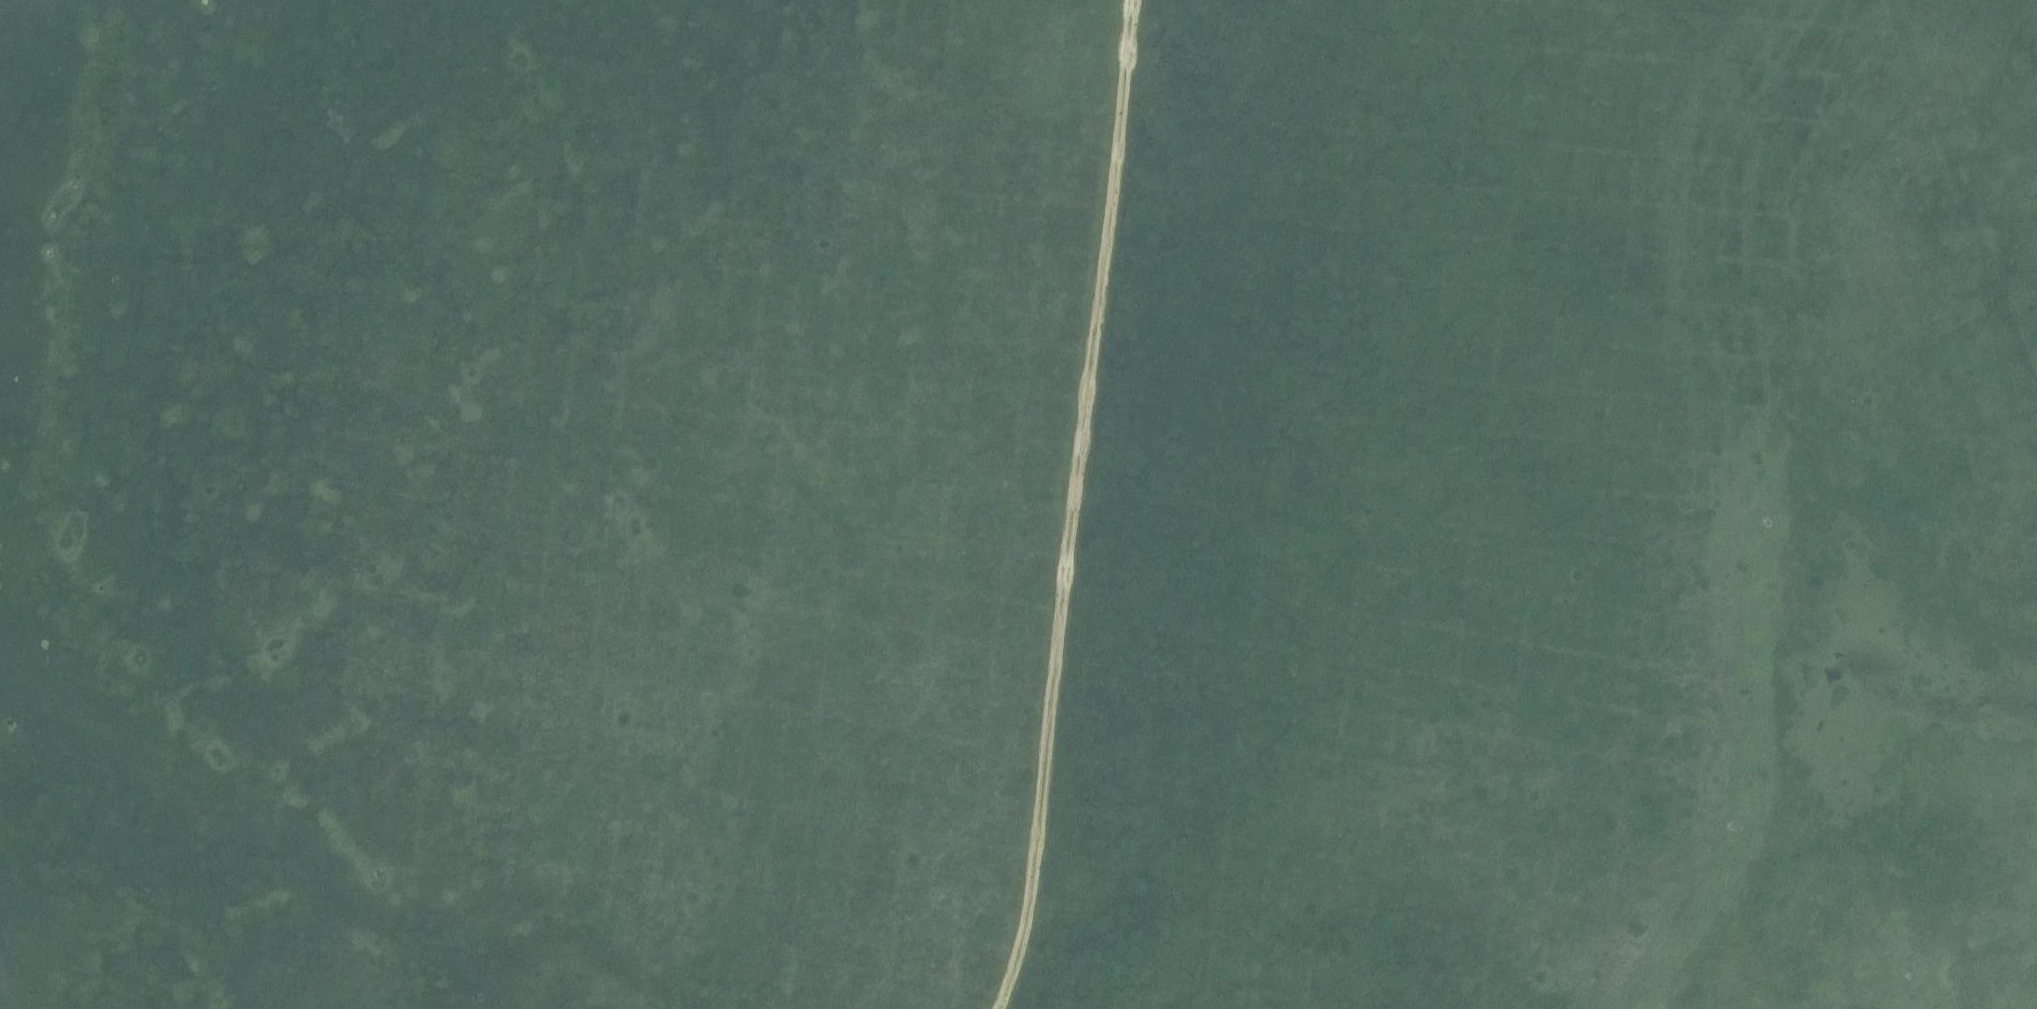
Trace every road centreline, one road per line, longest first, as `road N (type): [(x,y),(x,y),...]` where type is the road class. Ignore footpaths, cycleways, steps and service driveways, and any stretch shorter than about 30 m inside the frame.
road 1 (track): [(990,1008),(1013,957),(1037,809),(1132,0)]

